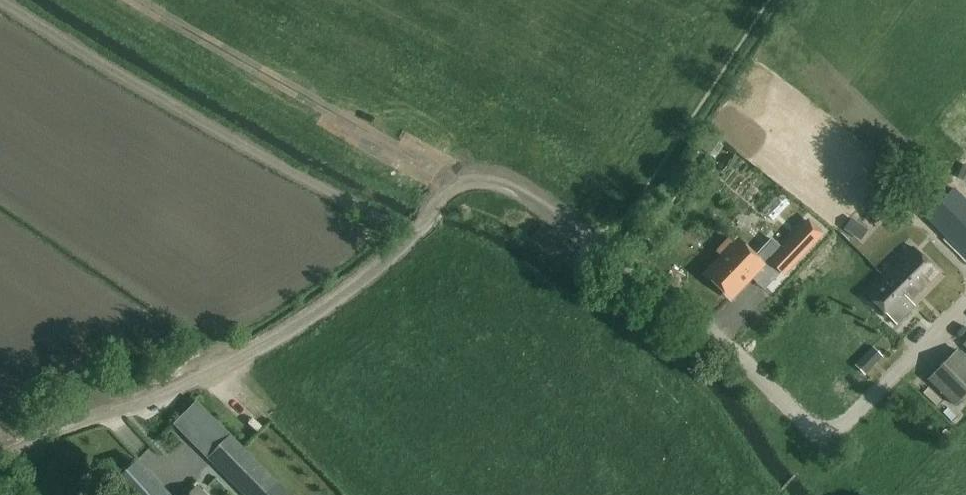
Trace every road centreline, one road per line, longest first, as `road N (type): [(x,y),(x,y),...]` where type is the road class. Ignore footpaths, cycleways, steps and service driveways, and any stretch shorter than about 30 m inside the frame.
road 1 (unclassified): [(0,456),(78,420),(128,409),(266,345),(391,258),(461,184),(484,180),(513,191),(602,251)]

